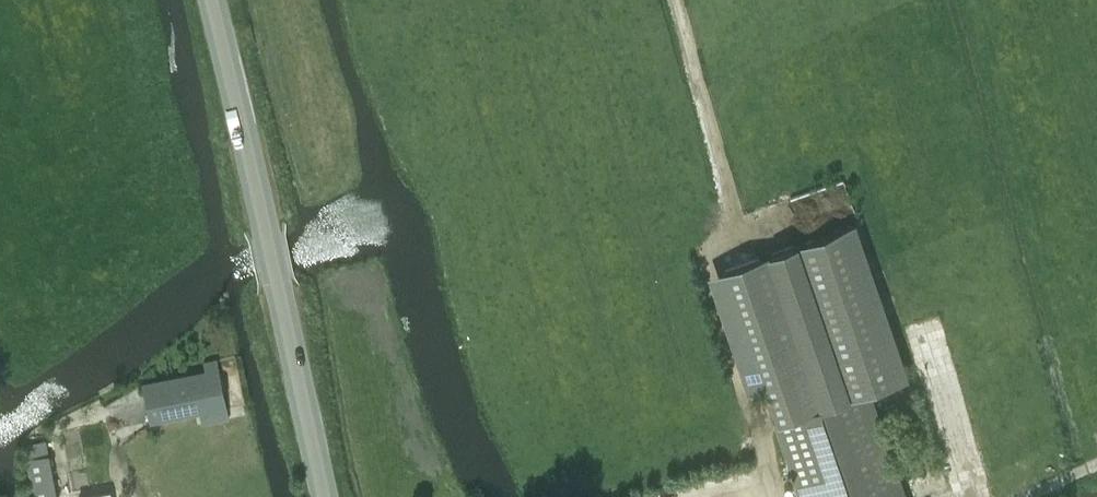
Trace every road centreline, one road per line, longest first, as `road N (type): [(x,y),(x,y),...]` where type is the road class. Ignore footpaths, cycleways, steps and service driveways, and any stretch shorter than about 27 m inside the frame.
road 1 (track): [(777,496),(705,287),(702,262),(741,228),(679,0)]
road 2 (tertiary): [(329,496),(214,0)]

